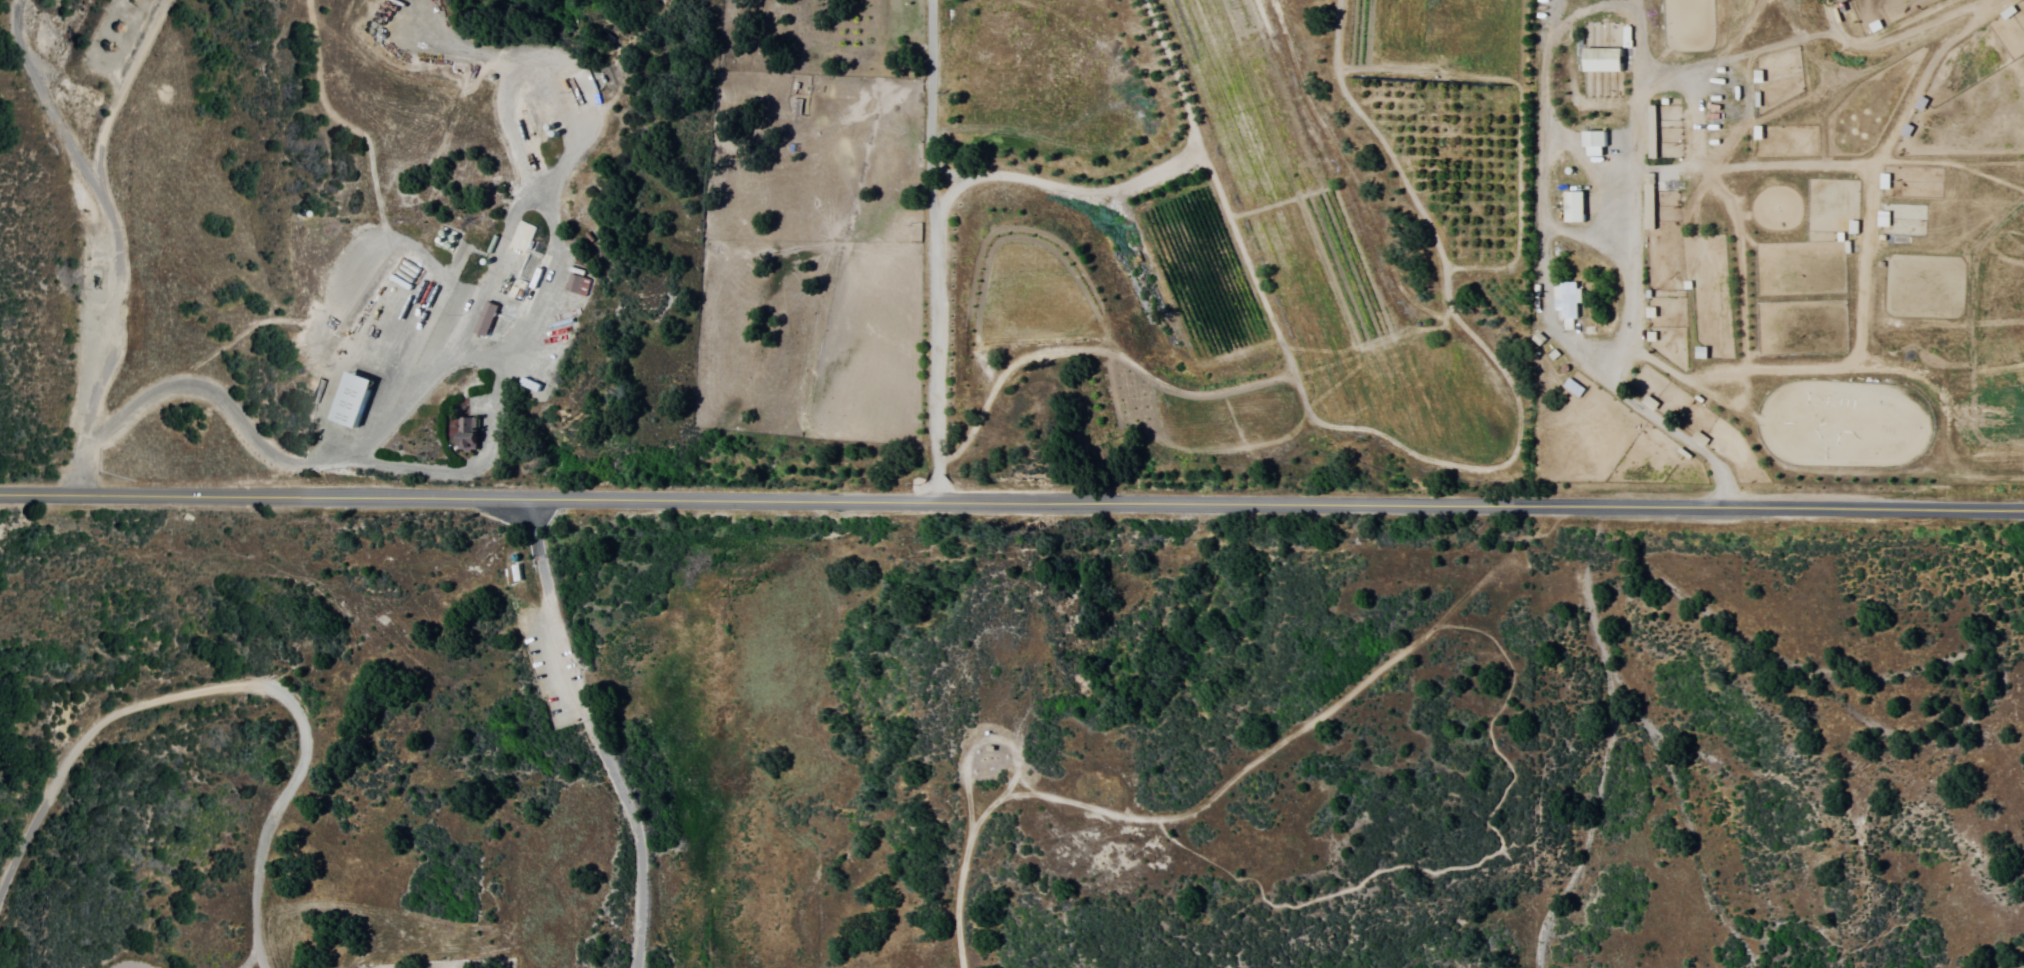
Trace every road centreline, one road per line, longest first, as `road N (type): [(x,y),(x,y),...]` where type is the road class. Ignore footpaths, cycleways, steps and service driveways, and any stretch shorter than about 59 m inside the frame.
road 1 (residential): [(2023,504),(0,493)]
road 2 (residential): [(937,502),(943,212)]
road 3 (residential): [(581,717),(543,600),(534,501)]
road 4 (residential): [(1982,0),(1861,48),(1841,34),(1822,0)]

